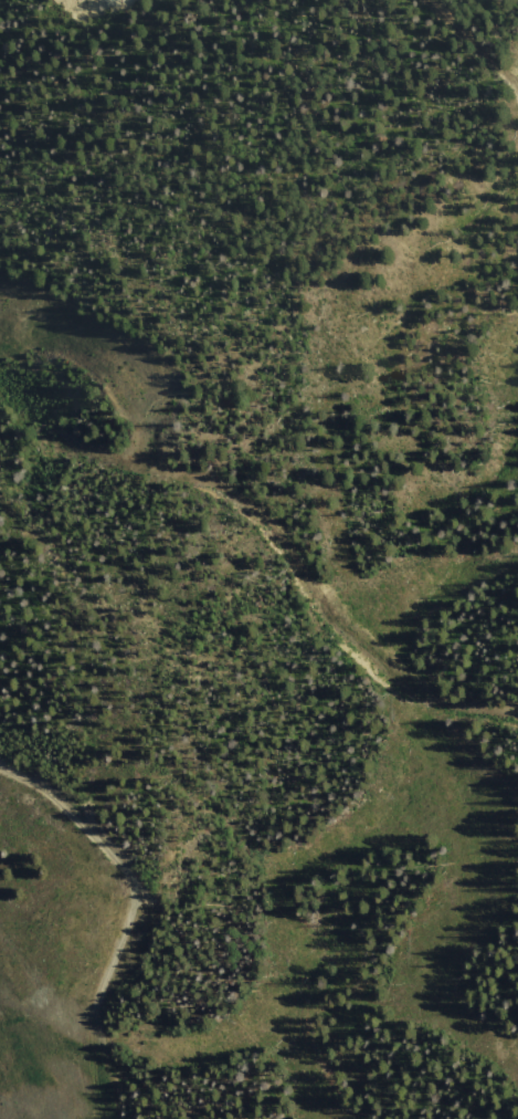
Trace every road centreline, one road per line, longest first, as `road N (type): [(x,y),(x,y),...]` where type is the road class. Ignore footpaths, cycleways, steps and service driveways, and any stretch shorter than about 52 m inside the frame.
road 1 (track): [(0,763),(53,793),(127,872),(136,910),(95,1012),(95,1080),(109,1118)]
road 2 (track): [(517,110),(405,0)]

